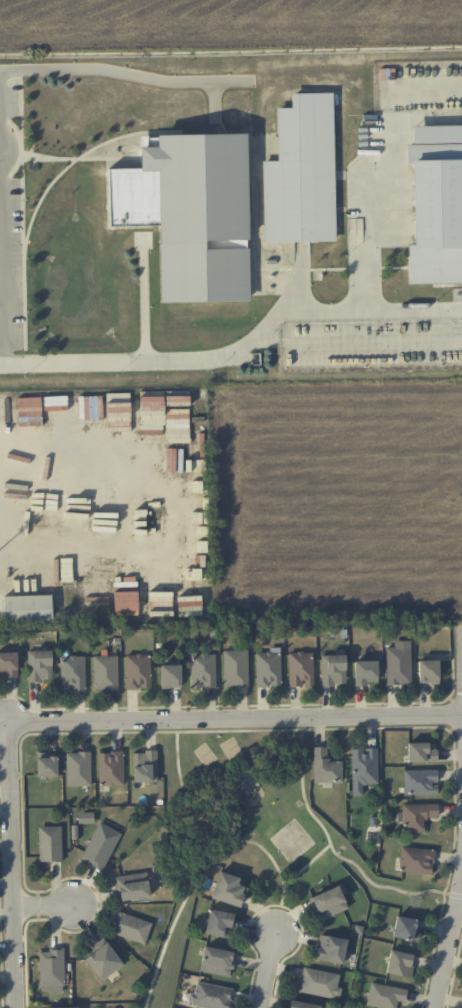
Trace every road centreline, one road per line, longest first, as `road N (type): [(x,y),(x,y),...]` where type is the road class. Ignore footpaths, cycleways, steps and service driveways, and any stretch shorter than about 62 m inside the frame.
road 1 (residential): [(17,1007),(11,723),(461,716)]

